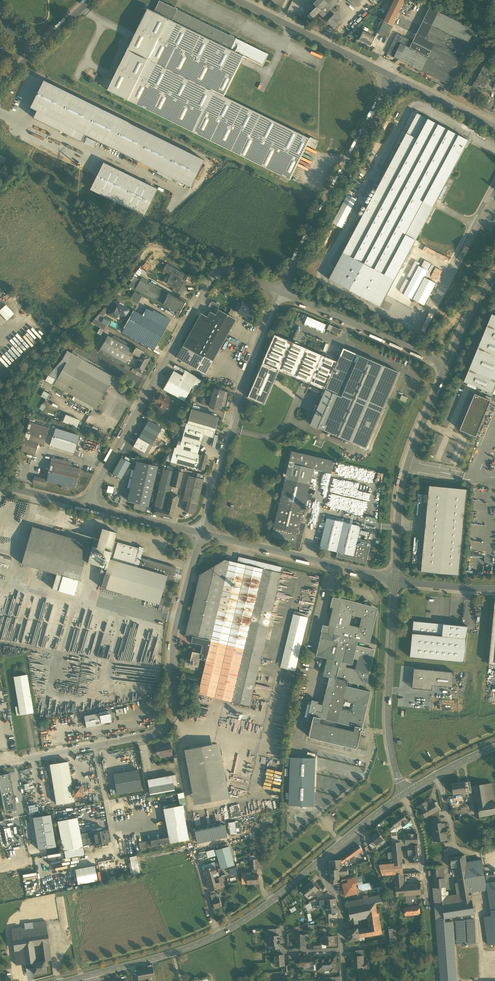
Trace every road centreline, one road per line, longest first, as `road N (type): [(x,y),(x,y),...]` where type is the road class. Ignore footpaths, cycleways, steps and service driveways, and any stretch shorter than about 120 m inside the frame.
road 1 (residential): [(280,292),(232,271),(212,277),(86,506)]
road 2 (tertiary): [(67,980),(211,938),(317,863)]
road 3 (residential): [(96,745),(153,734),(173,717),(176,626),(202,534)]
road 4 (residential): [(202,534),(249,370),(280,292)]
road 5 (residential): [(280,292),(393,77)]
road 6 (residential): [(447,365),(407,464),(394,581)]
road 7 (residential): [(394,581),(388,733),(406,793)]
road 8 (residential): [(202,534),(394,581)]
road 9 (residential): [(447,365),(280,292)]
road 10 (residential): [(393,77),(278,20)]
road 11 (residential): [(88,0),(0,84)]

